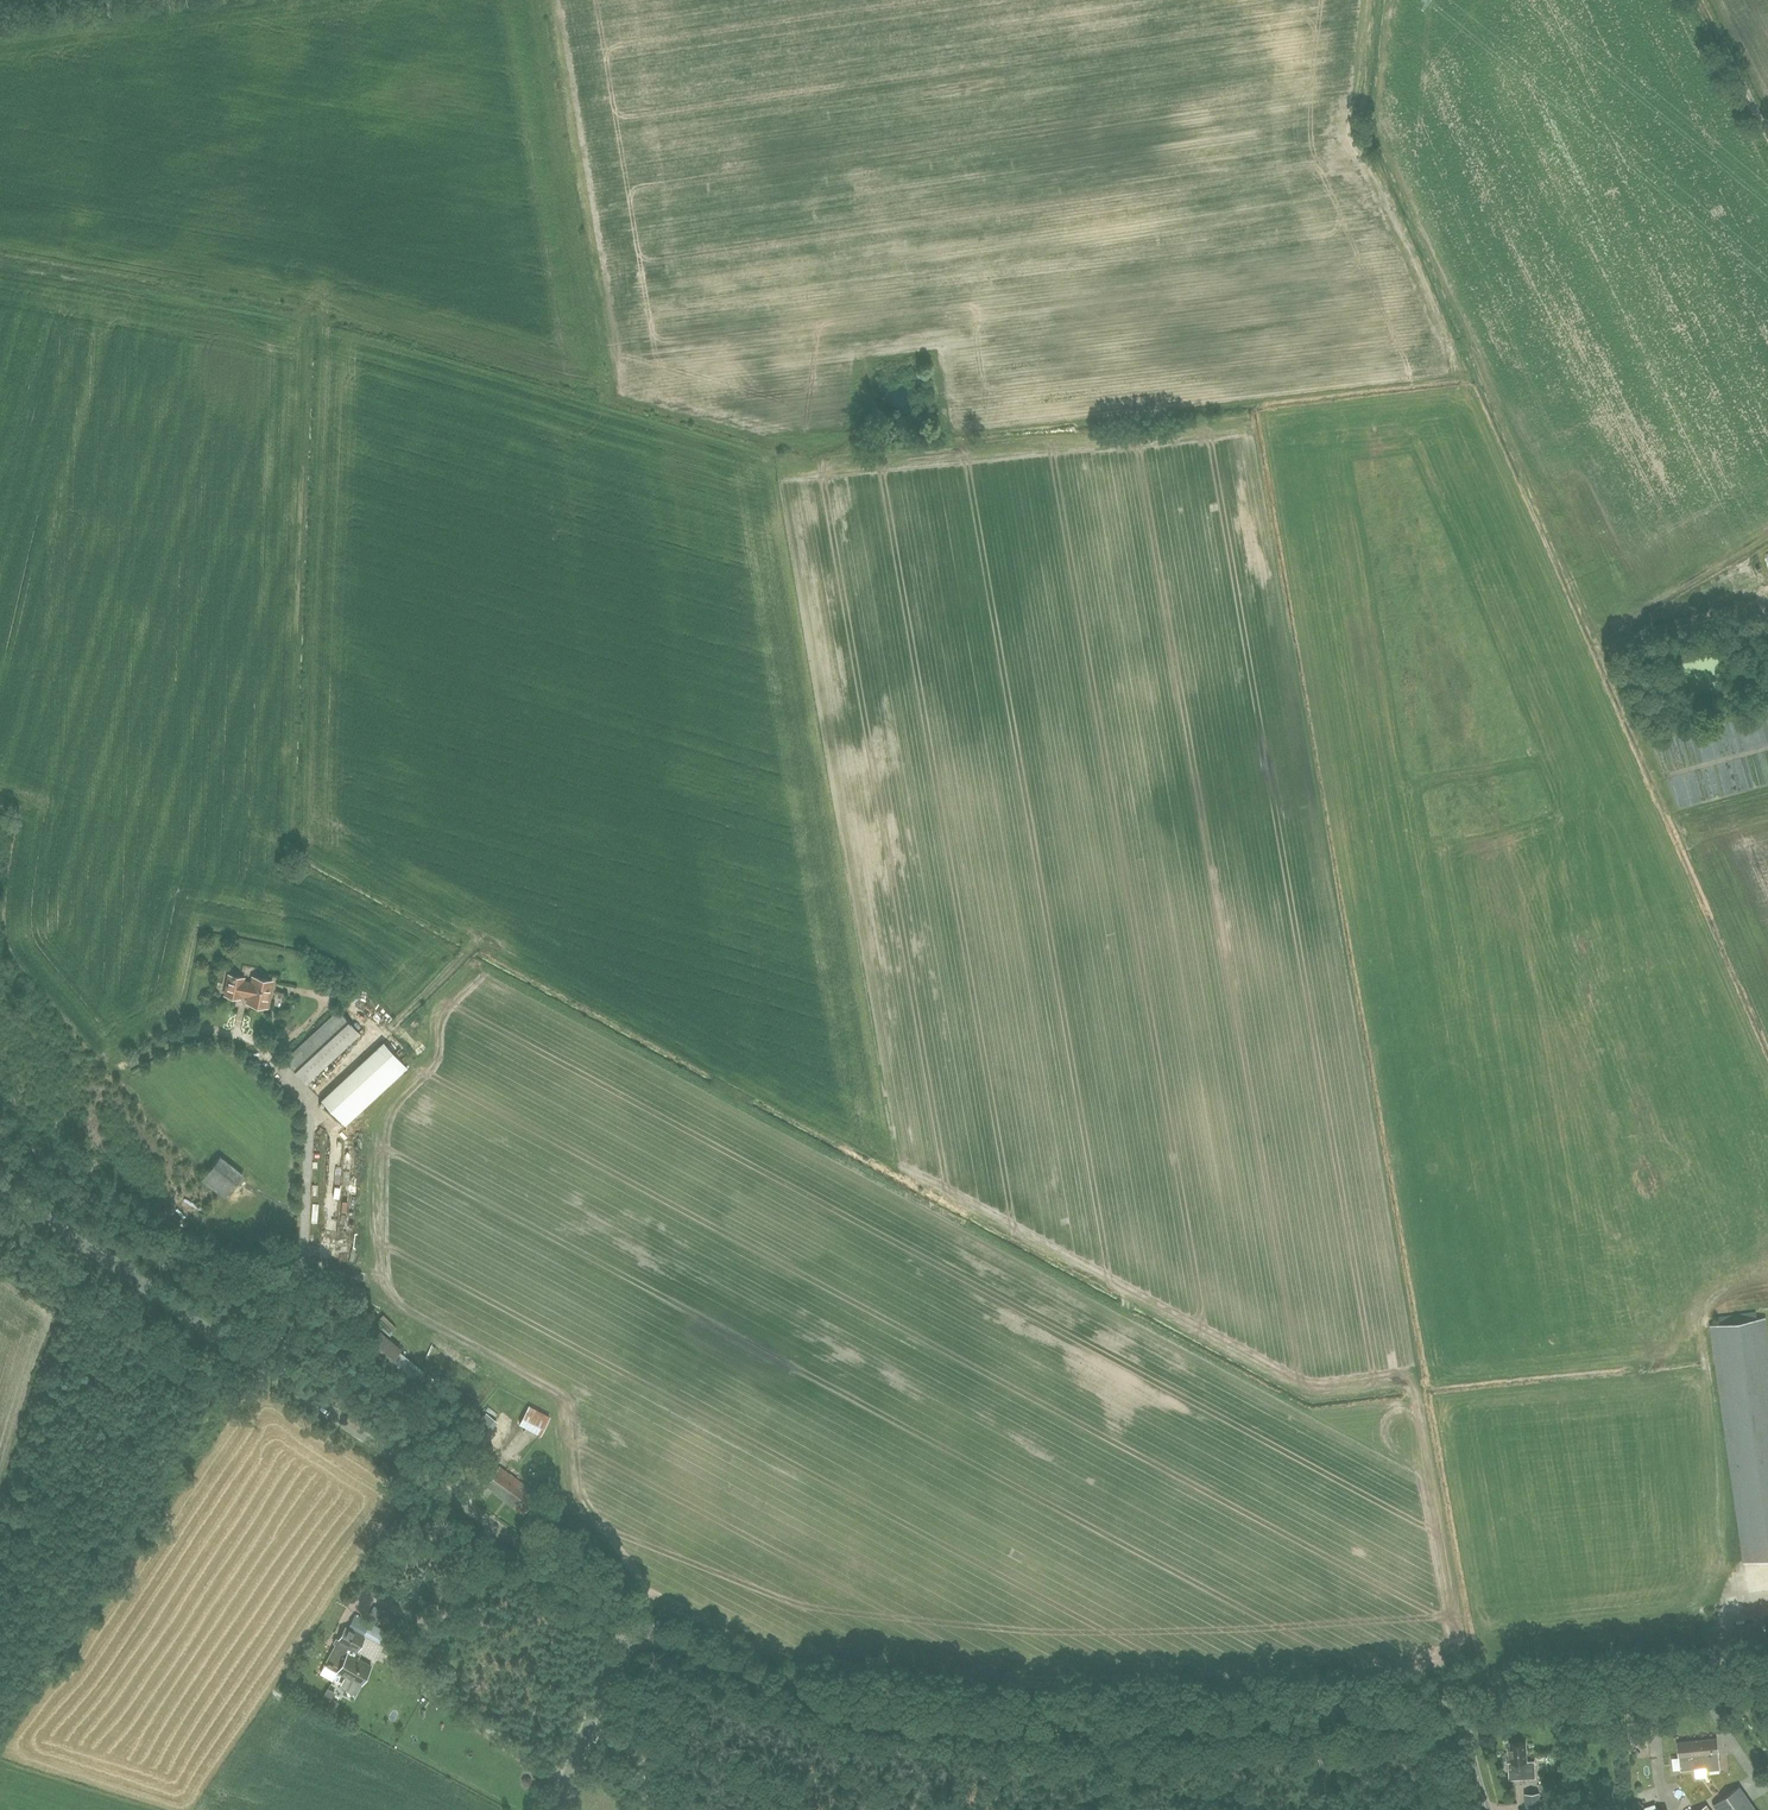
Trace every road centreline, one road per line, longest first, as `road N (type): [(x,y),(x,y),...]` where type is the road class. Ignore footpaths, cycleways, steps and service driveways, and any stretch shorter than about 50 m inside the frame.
road 1 (unclassified): [(1462,1710),(1139,1726),(970,1720),(889,1712),(750,1676),(633,1624)]
road 2 (unclassified): [(633,1624),(0,1188)]
road 3 (tertiary): [(1462,1710),(1767,1686)]
road 4 (unclassified): [(556,1809),(633,1624)]
road 5 (track): [(1767,127),(1703,0)]

